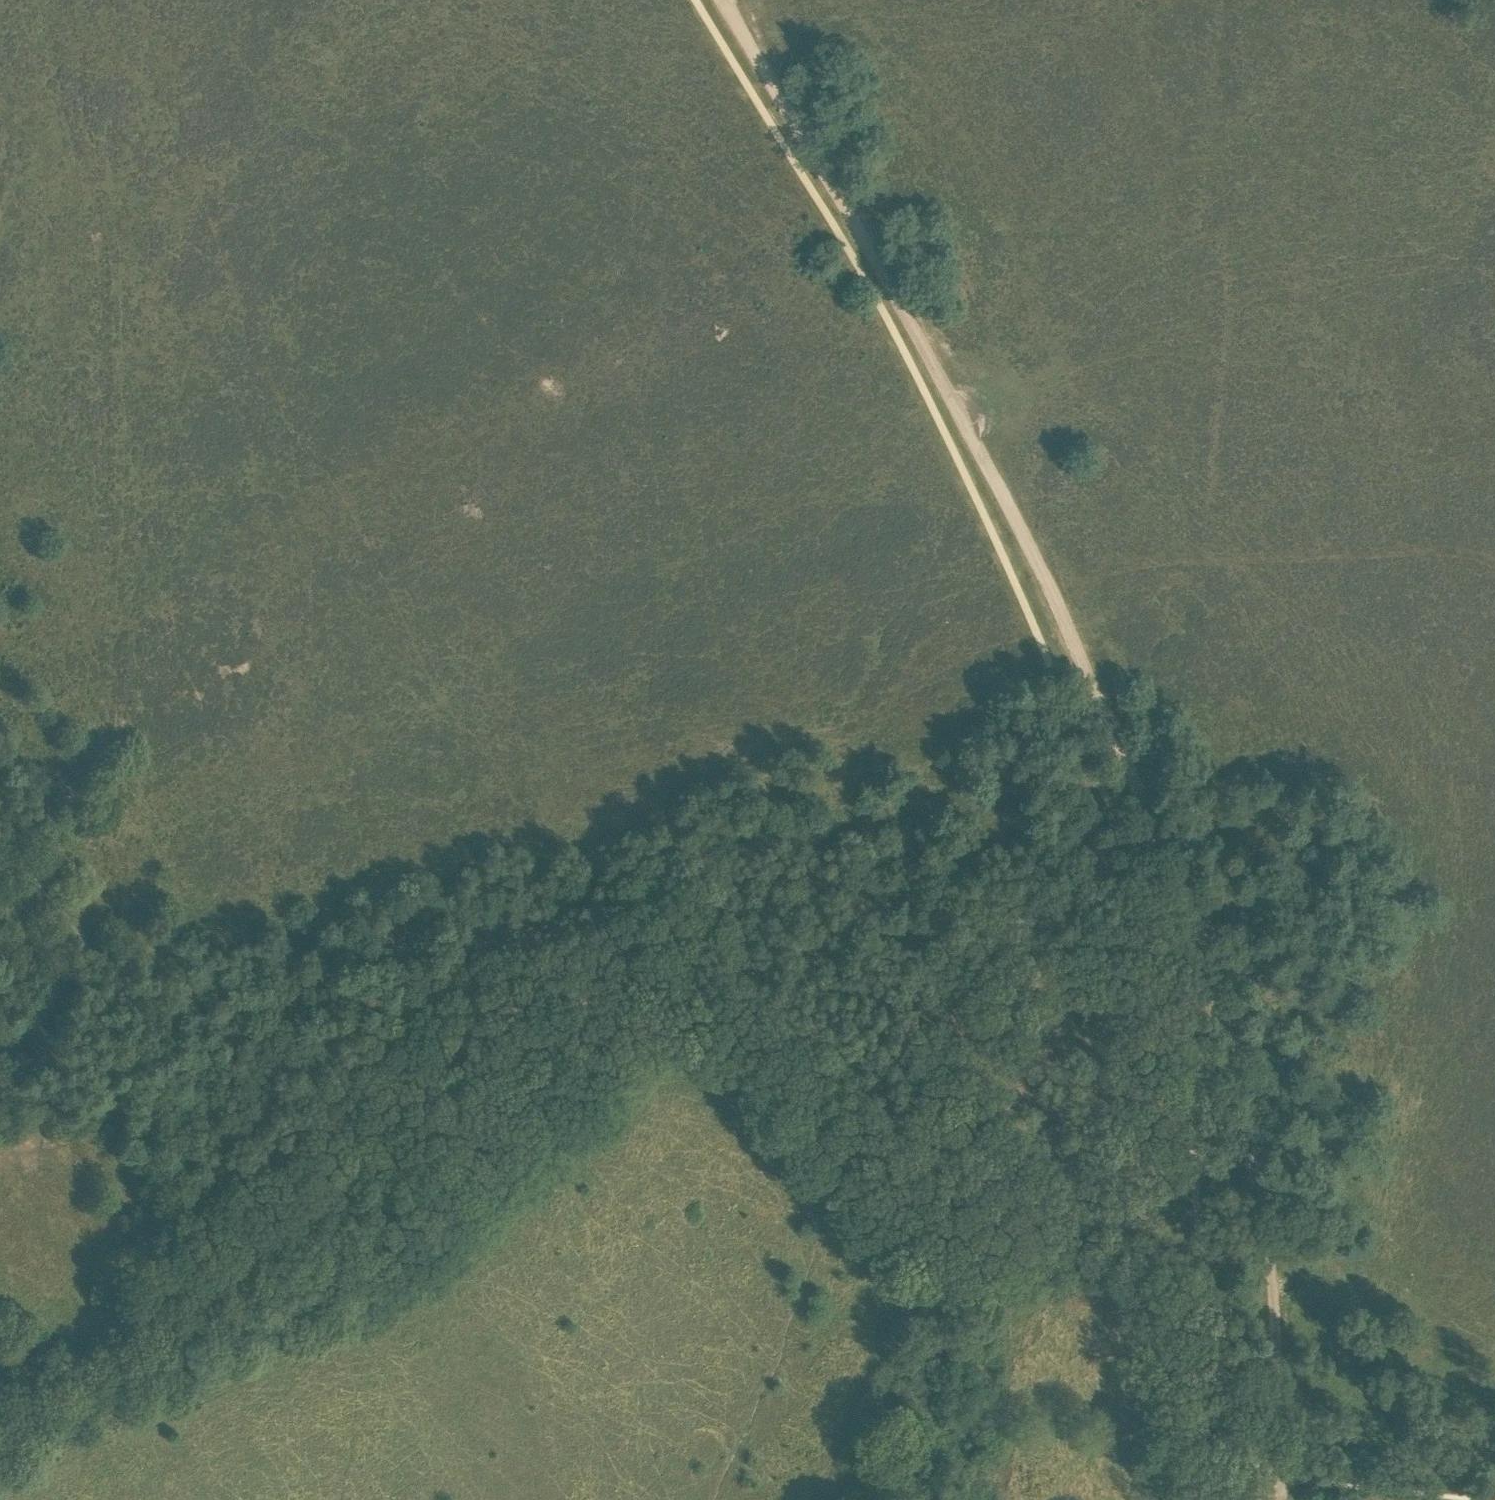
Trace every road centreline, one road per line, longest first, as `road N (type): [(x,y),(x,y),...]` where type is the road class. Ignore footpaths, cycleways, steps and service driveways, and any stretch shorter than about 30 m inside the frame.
road 1 (track): [(726,0),(936,351),(1134,782)]
road 2 (track): [(1193,958),(1246,1119),(1266,1217),(1280,1410),(1273,1499)]
road 3 (track): [(1134,782),(1193,958)]

